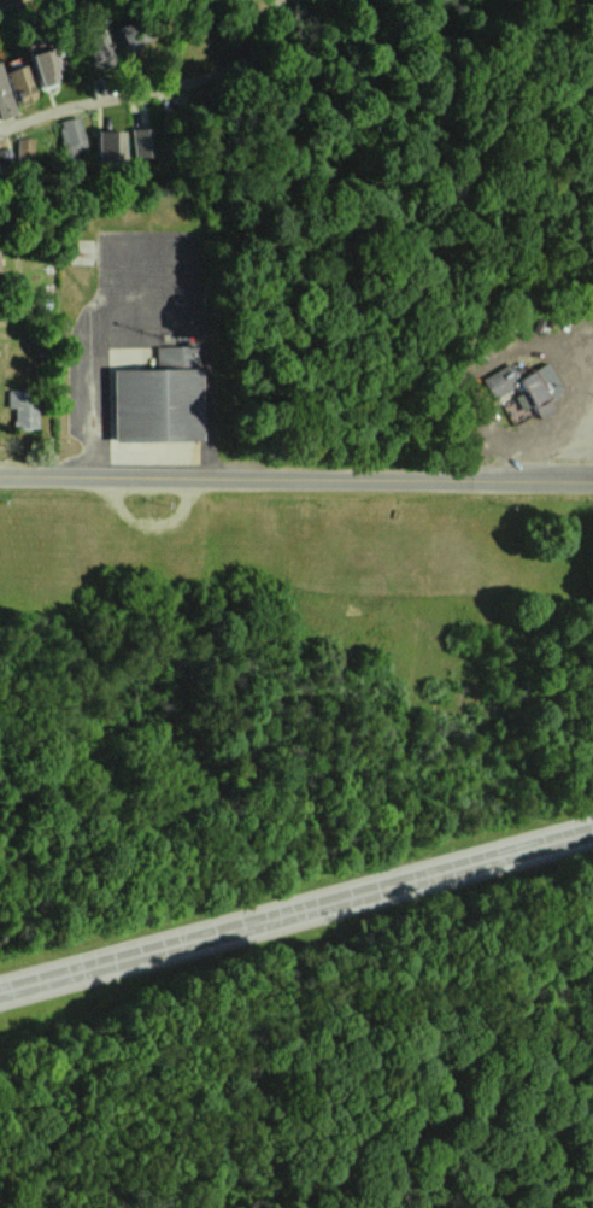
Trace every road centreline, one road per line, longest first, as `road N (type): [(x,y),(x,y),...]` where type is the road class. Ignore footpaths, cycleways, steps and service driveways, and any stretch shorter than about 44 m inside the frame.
road 1 (secondary): [(592,829),(0,989)]
road 2 (tertiary): [(0,468),(592,477)]
road 3 (residential): [(273,0),(239,57),(207,74),(0,132)]

